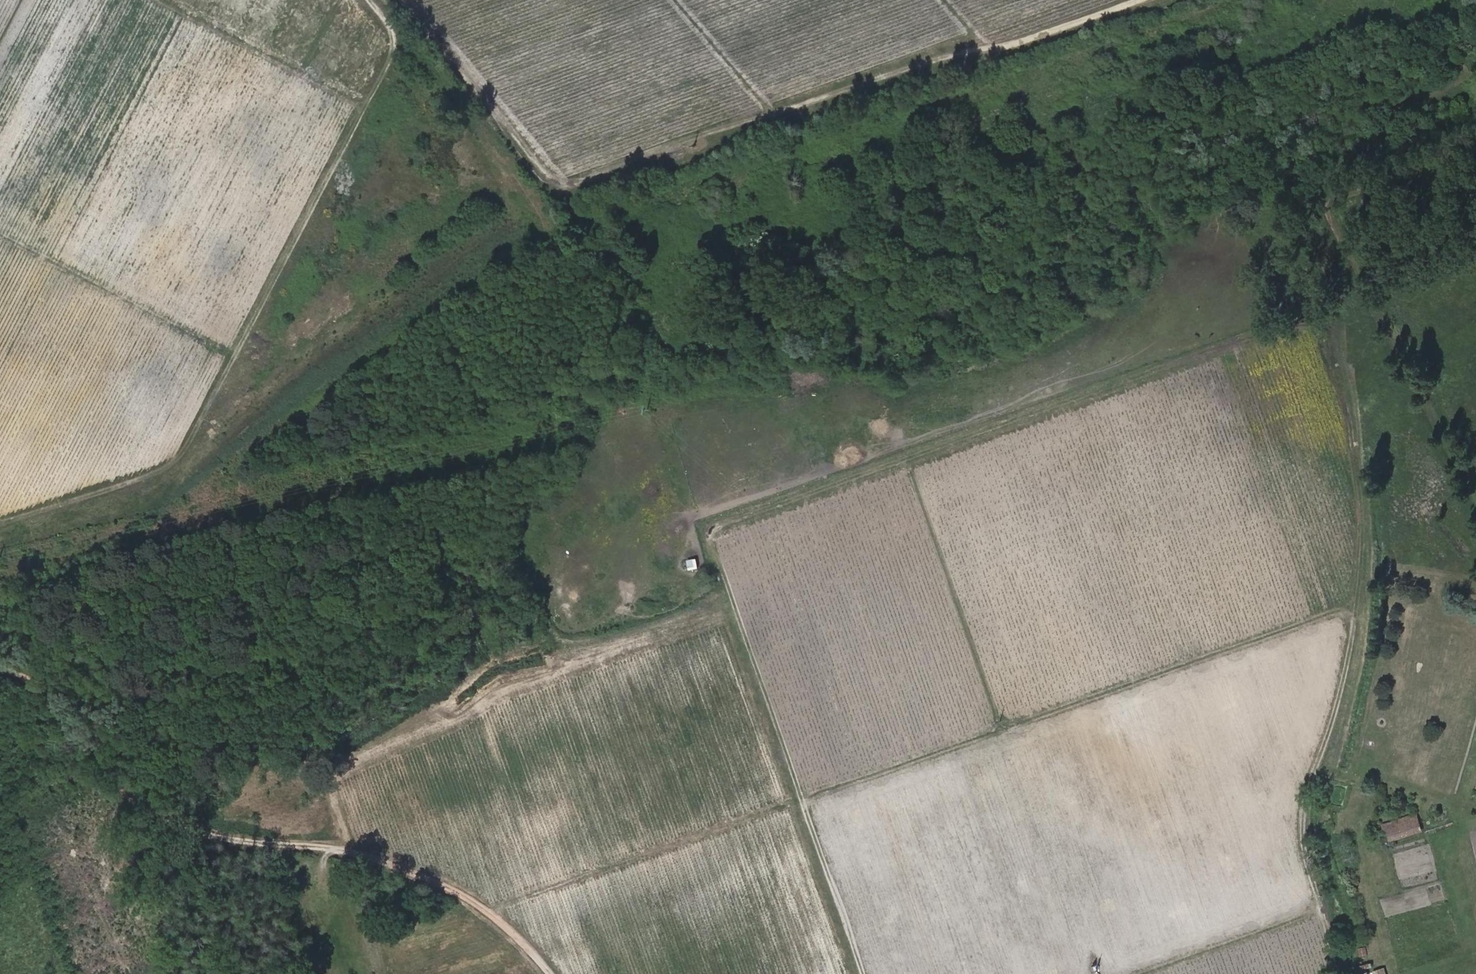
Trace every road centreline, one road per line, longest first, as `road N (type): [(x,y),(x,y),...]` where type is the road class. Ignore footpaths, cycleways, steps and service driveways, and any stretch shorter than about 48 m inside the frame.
road 1 (track): [(1139,0),(566,182),(545,171),(408,0)]
road 2 (track): [(1311,190),(1475,504)]

